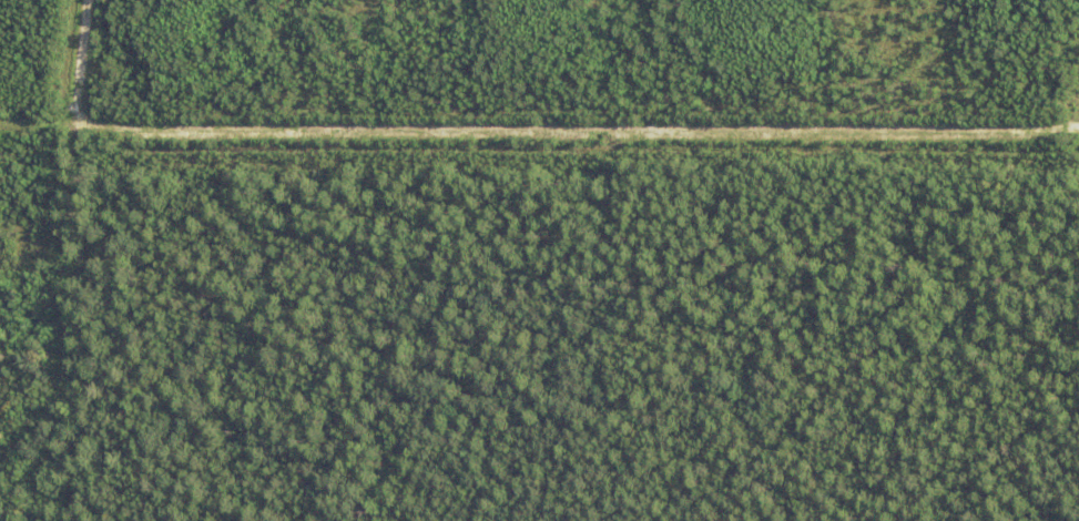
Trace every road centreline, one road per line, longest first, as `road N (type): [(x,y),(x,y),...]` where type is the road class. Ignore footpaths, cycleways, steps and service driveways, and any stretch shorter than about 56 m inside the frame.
road 1 (residential): [(1078,171),(58,176),(26,160),(0,159)]
road 2 (residential): [(60,520),(74,242),(58,176),(61,0)]

